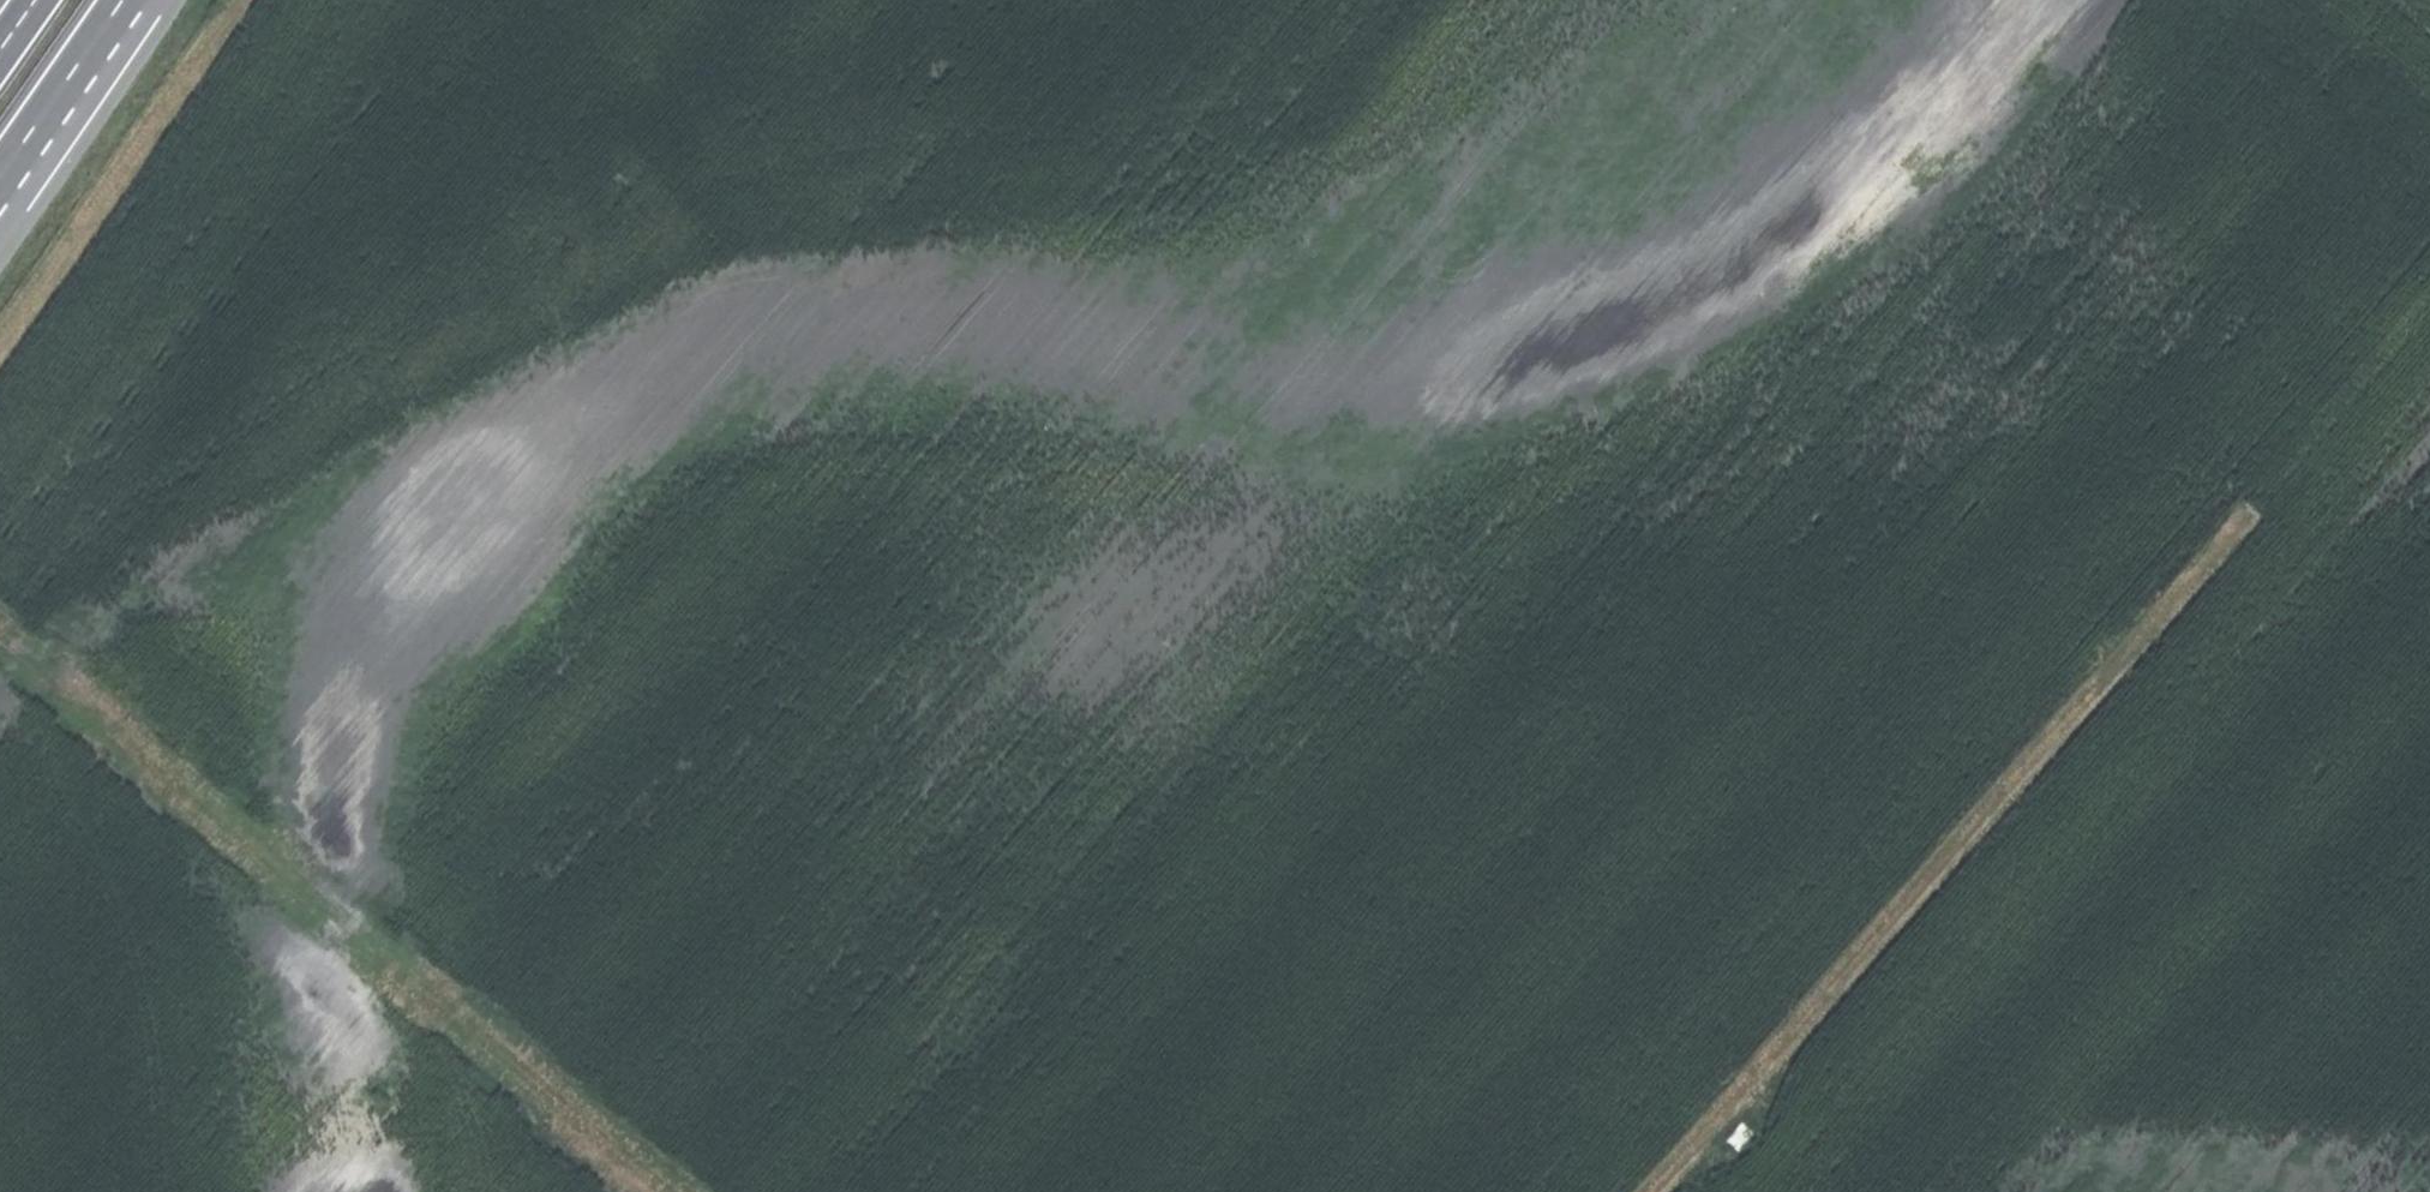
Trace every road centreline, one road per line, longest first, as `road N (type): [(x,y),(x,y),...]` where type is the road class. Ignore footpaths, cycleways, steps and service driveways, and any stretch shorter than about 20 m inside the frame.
road 1 (track): [(1649,1191),(2429,280)]
road 2 (motorway): [(0,171),(120,0)]

